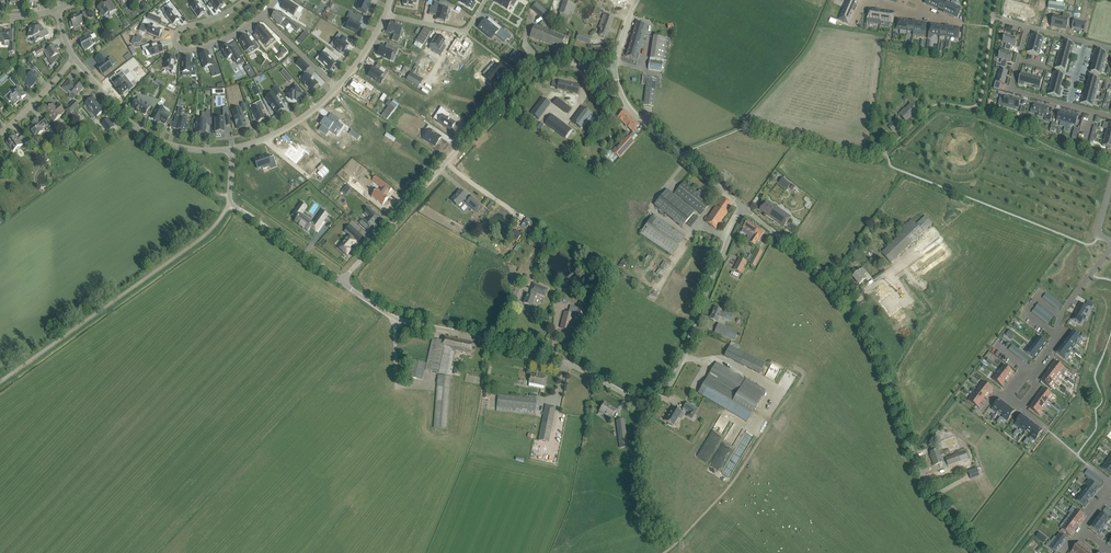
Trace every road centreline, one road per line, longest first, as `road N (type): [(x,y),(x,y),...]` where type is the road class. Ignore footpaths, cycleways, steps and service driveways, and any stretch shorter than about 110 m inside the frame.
road 1 (unclassified): [(342,282),(396,319),(549,354),(641,399),(672,375),(742,207)]
road 2 (unclassified): [(980,552),(919,476),(890,385),(853,311),(742,207)]
road 3 (unclassified): [(342,282),(527,73),(556,62),(587,67)]
road 4 (unclassified): [(342,282),(230,203),(233,148)]
road 5 (unclassified): [(742,207),(624,101),(615,71)]
road 6 (unclassified): [(261,15),(224,41),(184,50),(176,43),(177,30),(245,0)]
road 7 (residential): [(1110,249),(1060,314),(1058,337),(1012,401)]
road 8 (residential): [(1028,26),(1011,89),(1069,104)]
road 9 (unclassified): [(233,148),(277,133),(336,89)]

